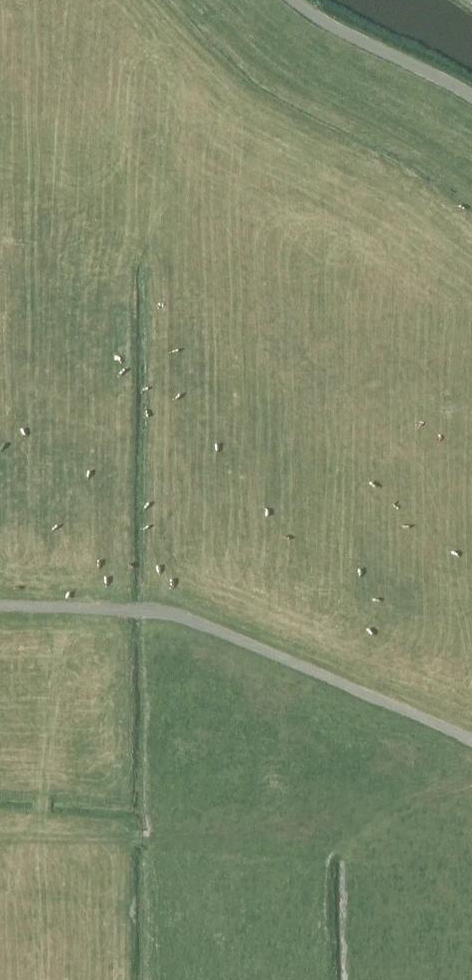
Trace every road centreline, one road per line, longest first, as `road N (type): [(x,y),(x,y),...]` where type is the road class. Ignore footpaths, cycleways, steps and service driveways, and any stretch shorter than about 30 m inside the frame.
road 1 (track): [(471,740),(169,612),(0,603)]
road 2 (unclassified): [(292,0),(471,97)]

